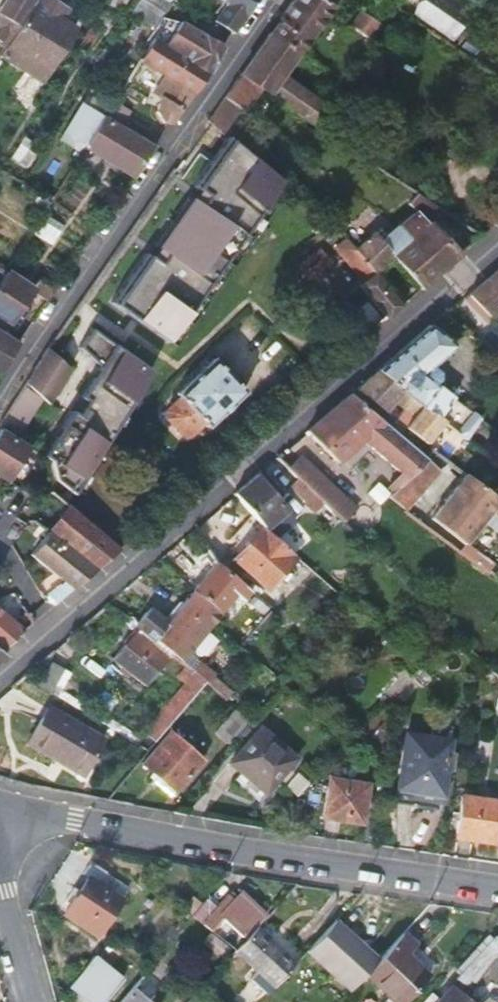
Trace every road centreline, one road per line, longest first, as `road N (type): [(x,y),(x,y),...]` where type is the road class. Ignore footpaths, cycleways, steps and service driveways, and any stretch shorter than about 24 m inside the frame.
road 1 (residential): [(0,677),(497,245)]
road 2 (residential): [(0,814),(497,891)]
road 3 (residential): [(275,0),(0,402)]

